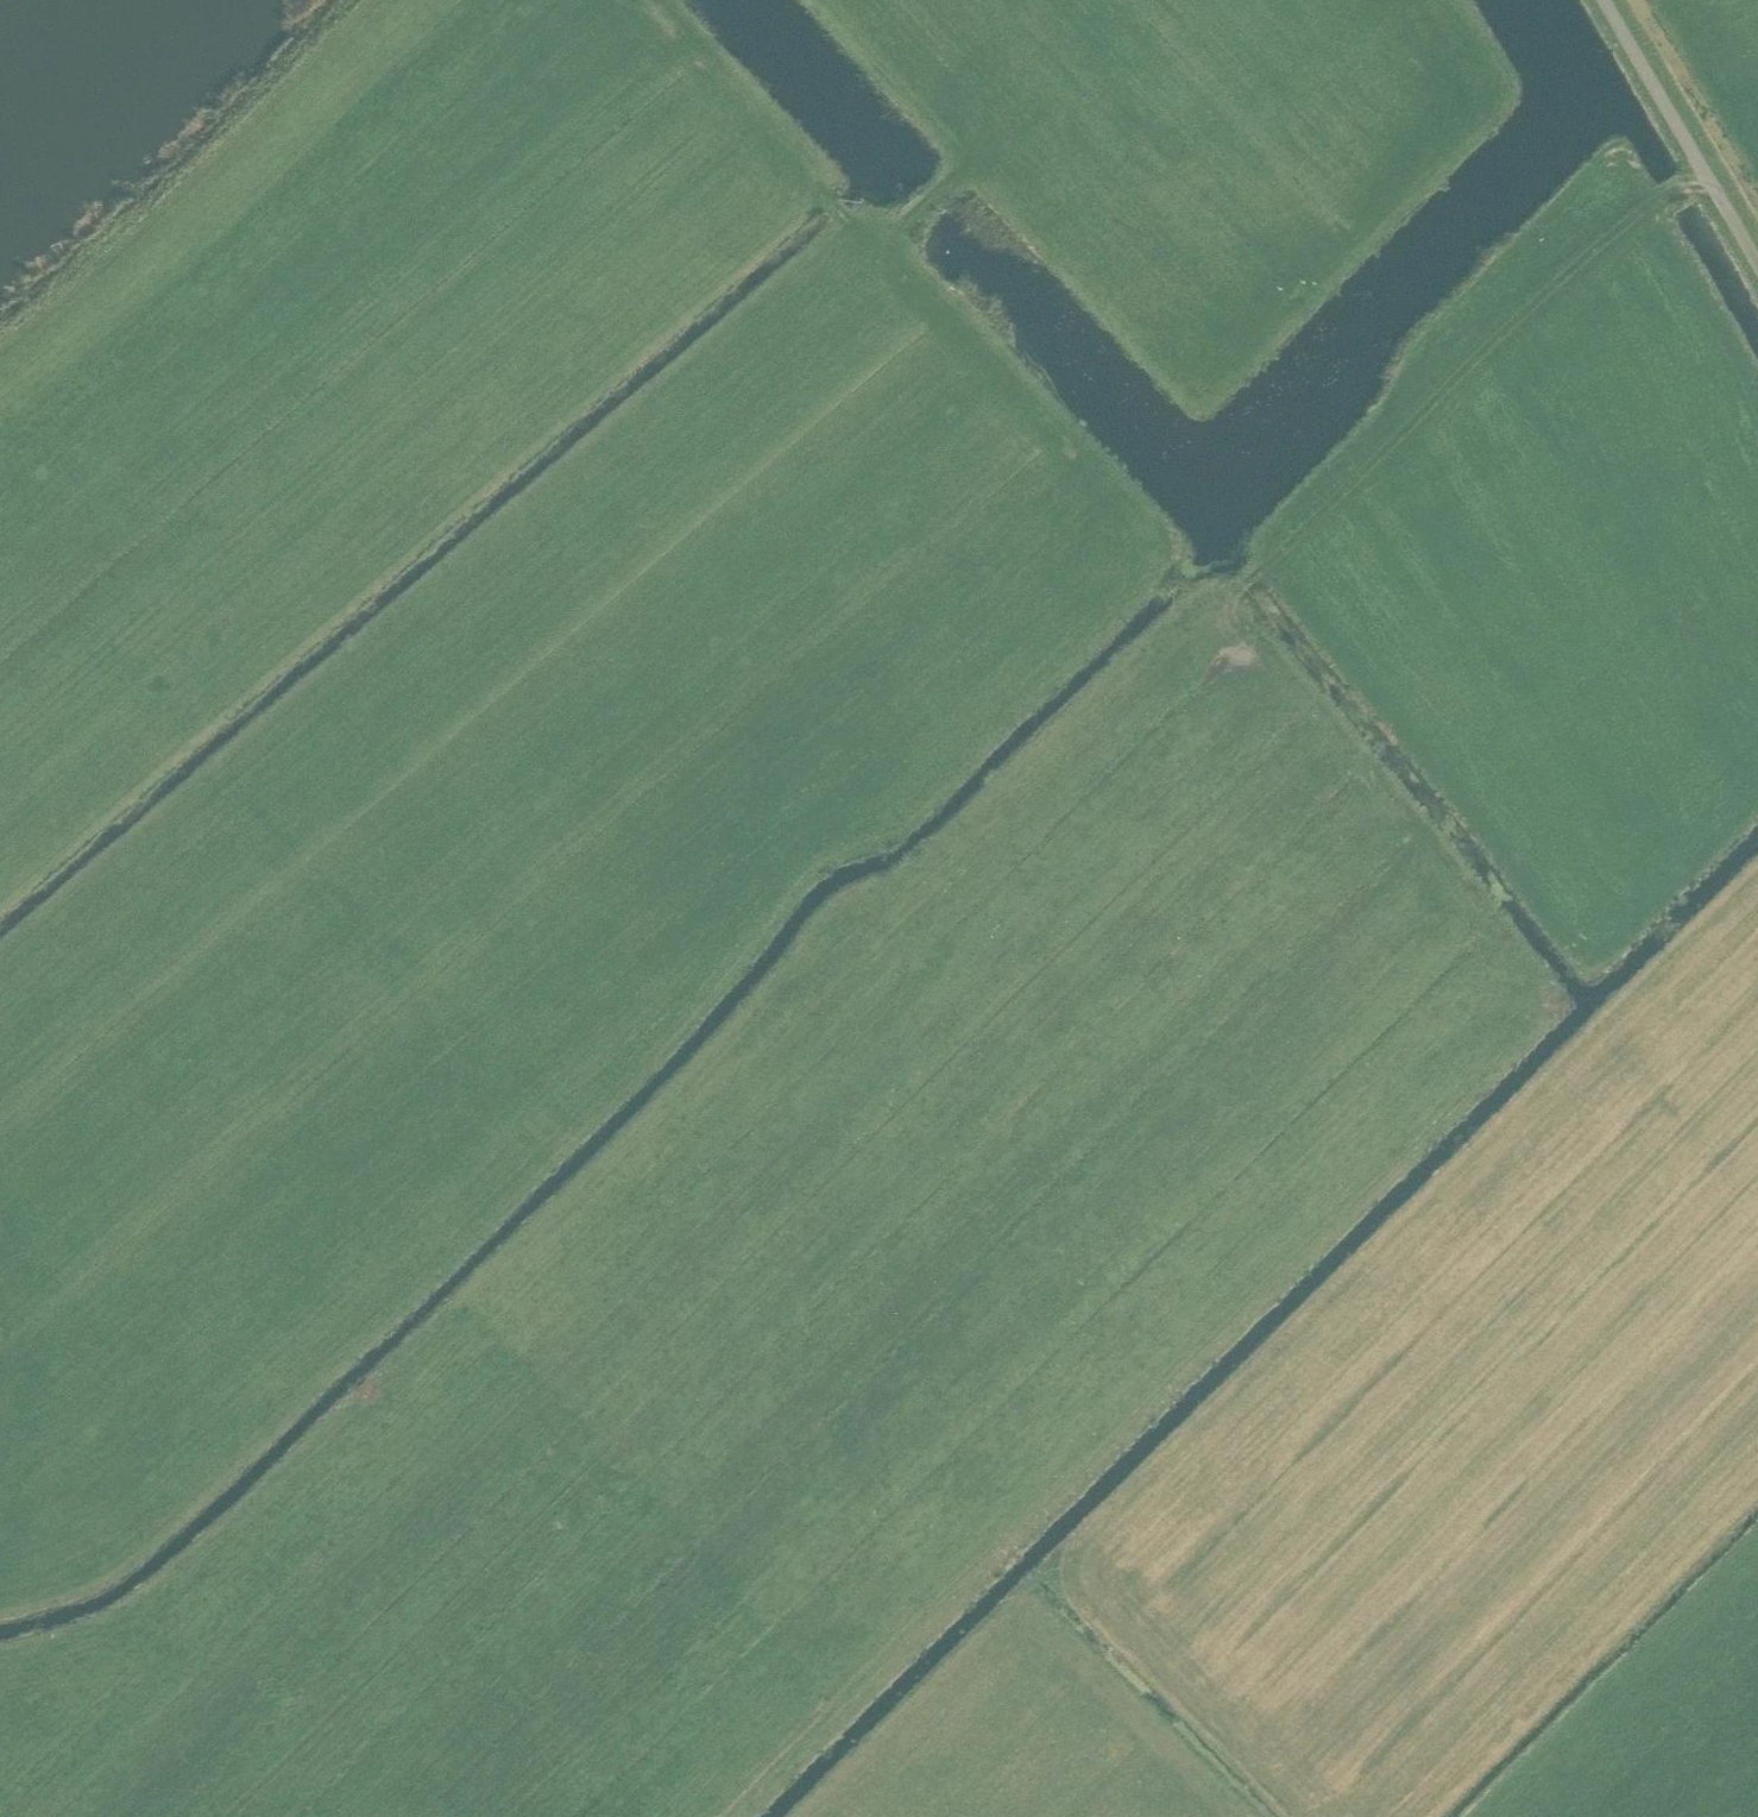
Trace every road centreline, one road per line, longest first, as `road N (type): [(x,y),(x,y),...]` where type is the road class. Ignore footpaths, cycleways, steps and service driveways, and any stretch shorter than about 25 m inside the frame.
road 1 (unclassified): [(1757,266),(1603,0)]

